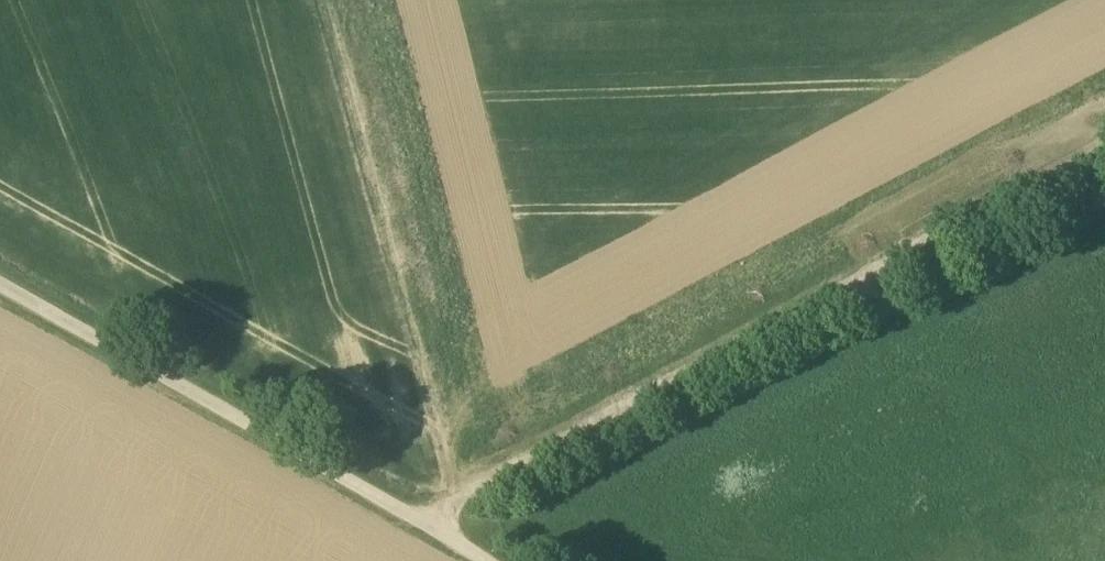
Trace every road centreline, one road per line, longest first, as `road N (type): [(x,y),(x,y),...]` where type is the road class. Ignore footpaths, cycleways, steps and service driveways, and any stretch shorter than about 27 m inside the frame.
road 1 (unclassified): [(482,560),(0,278)]

